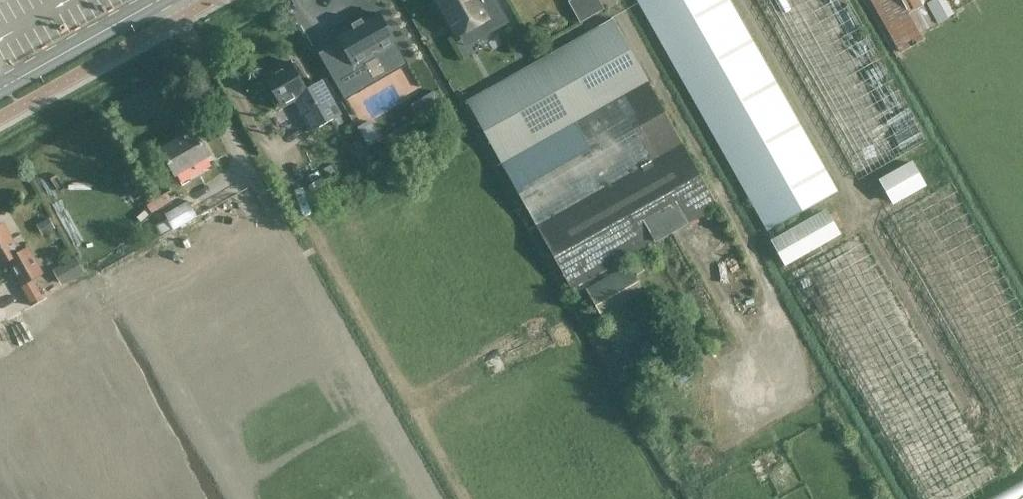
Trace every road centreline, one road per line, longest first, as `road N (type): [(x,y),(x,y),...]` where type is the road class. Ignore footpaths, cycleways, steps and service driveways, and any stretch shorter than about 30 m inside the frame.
road 1 (tertiary): [(0,90),(162,0)]

